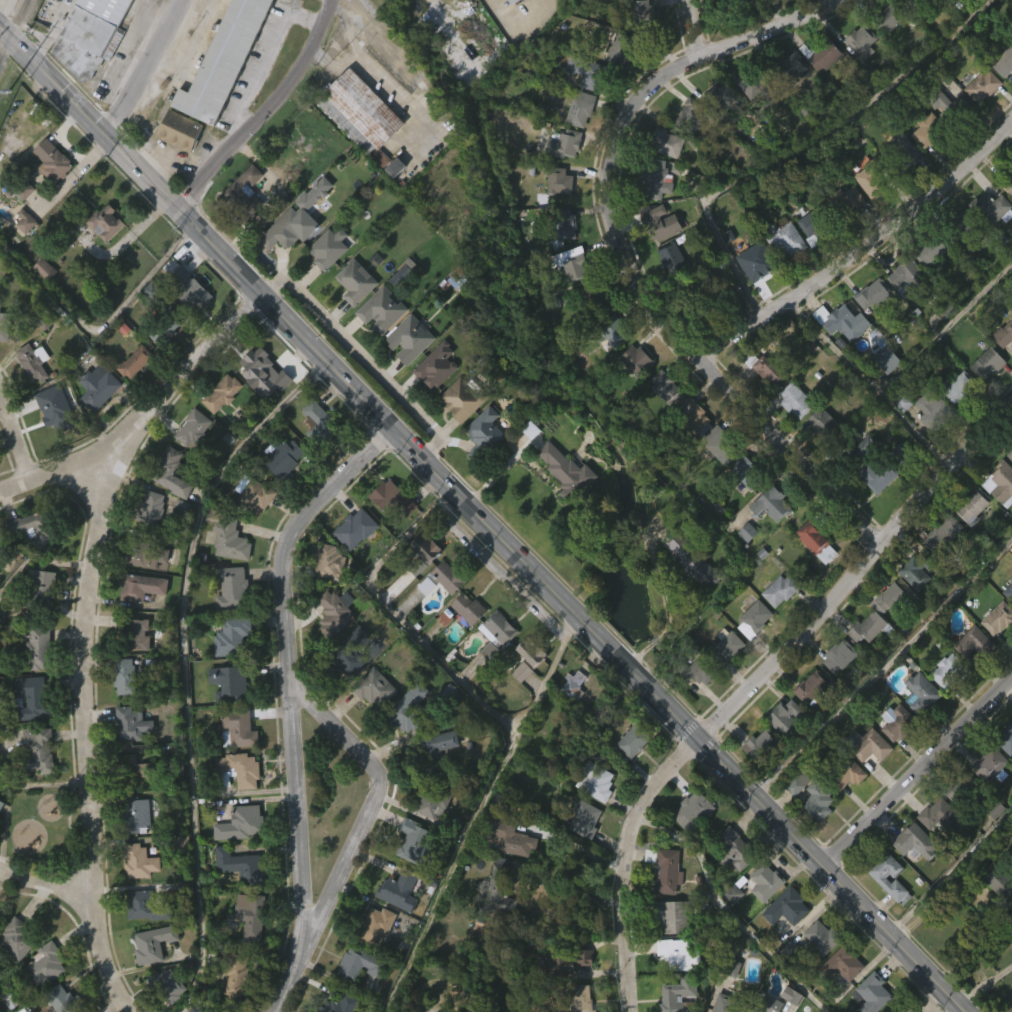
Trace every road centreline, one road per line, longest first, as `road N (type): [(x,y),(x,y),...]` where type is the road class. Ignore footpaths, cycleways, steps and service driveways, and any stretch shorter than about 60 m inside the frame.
road 1 (tertiary): [(0,27),(968,1011)]
road 2 (residential): [(631,1011),(631,830),(649,793),(1011,409)]
road 3 (residential): [(276,1011),(308,943),(286,548),(292,531),(395,427)]
road 4 (residential): [(94,888),(85,739),(93,564),(109,480),(134,432)]
road 5 (residential): [(610,220),(639,282),(879,544)]
road 6 (residential): [(702,354),(904,220),(1011,122)]
road 7 (residential): [(610,220),(610,165),(644,98),(686,65),(840,0)]
road 8 (residential): [(0,495),(134,432),(262,293)]
road 9 (residential): [(288,679),(378,775),(308,943)]
road 10 (residential): [(174,205),(287,93),(330,23),(334,0)]
road 11 (residential): [(825,866),(1011,678)]
road 12 (residential): [(102,129),(178,0)]
road 13 (residential): [(94,888),(105,965),(129,1011)]

